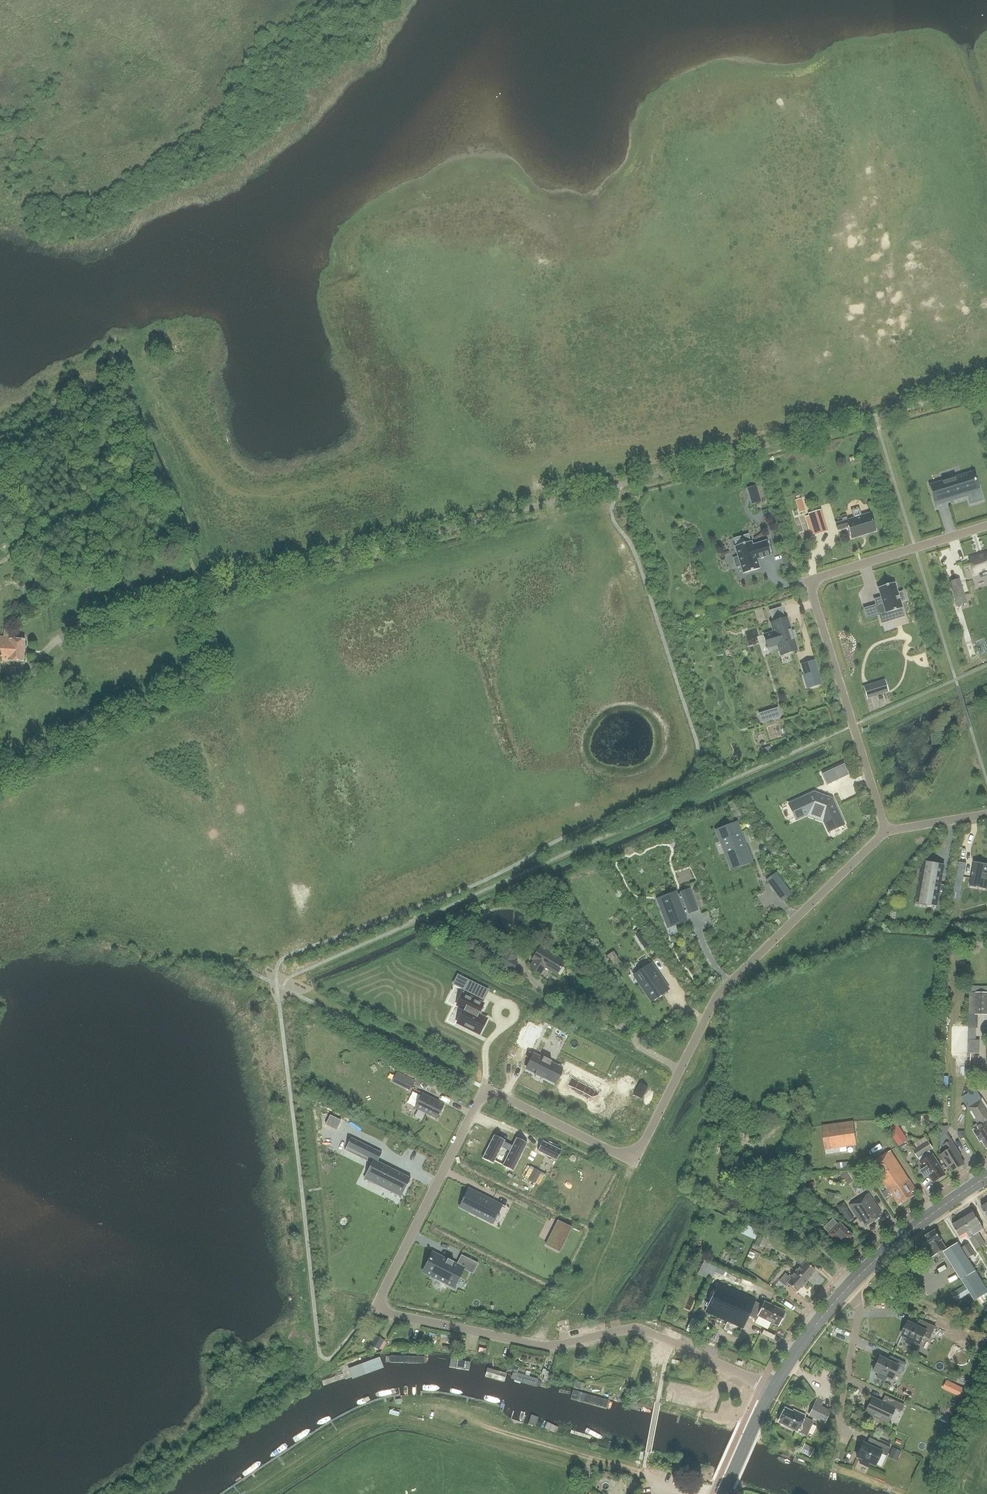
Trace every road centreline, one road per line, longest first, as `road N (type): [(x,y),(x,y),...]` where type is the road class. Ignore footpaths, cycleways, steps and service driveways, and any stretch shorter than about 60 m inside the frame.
road 1 (residential): [(774,1389),(643,1330),(545,1346),(376,1310),(483,1088),(633,1163),(680,1070)]
road 2 (residential): [(257,581),(986,384)]
road 3 (residential): [(887,830),(808,582),(986,525)]
road 4 (residential): [(680,1070),(718,994),(887,830)]
road 5 (track): [(645,1475),(454,1410),(419,1406)]
road 6 (primary): [(848,1289),(891,1245),(986,1175)]
road 7 (residential): [(848,1289),(857,1318),(836,1432)]
road 8 (primary): [(774,1389),(848,1289)]

